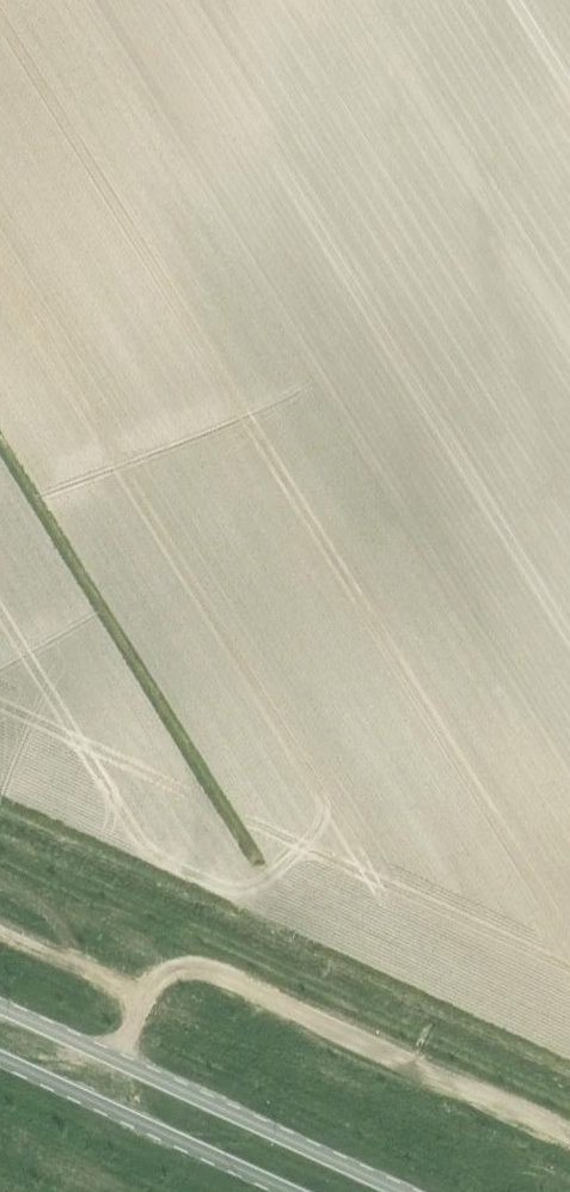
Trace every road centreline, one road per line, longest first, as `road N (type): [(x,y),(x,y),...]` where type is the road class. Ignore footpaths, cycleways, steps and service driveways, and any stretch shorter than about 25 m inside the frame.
road 1 (tertiary): [(409,1191),(0,1002)]
road 2 (tertiary): [(0,1056),(295,1191)]

